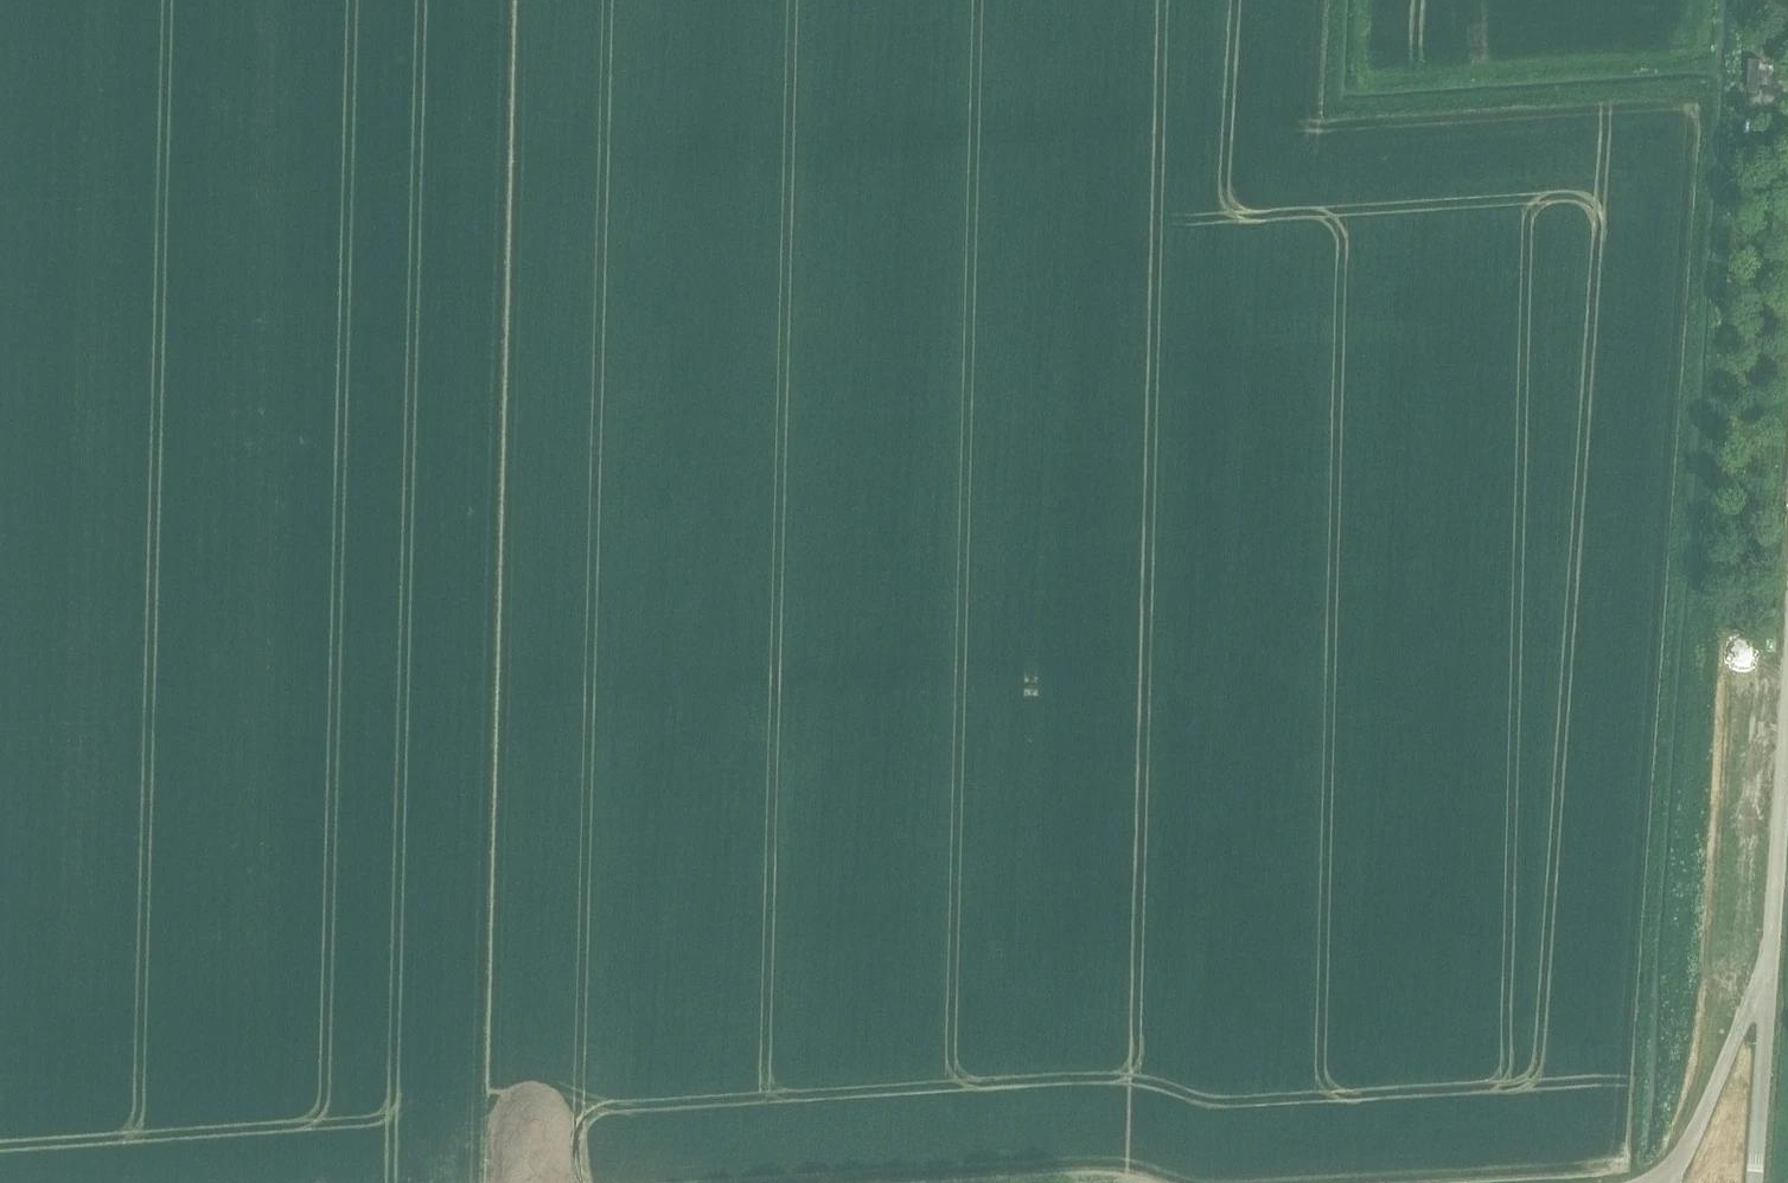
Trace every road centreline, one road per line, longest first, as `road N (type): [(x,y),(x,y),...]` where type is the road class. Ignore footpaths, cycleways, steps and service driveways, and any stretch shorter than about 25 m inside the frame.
road 1 (unclassified): [(1752,1182),(1787,700)]

